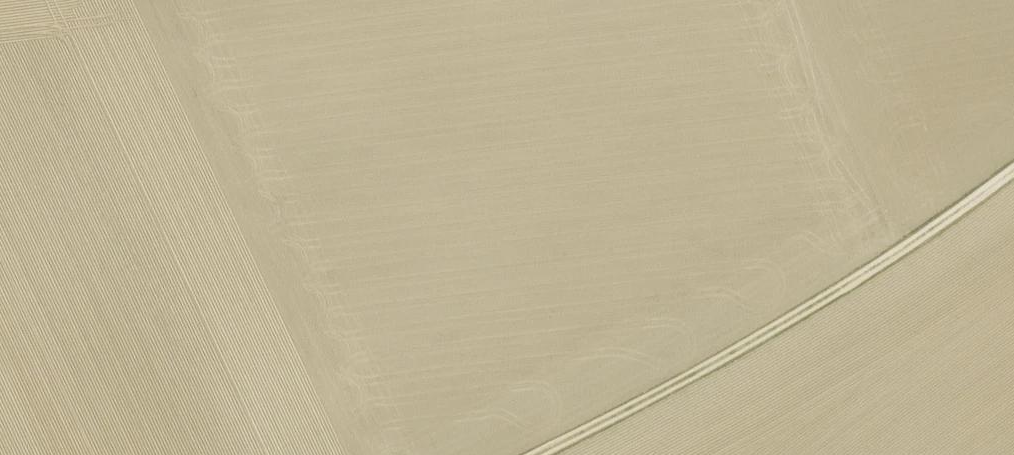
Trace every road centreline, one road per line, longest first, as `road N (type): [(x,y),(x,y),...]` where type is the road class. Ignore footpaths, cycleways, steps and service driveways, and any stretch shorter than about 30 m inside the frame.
road 1 (track): [(1013,168),(785,320),(533,454)]

